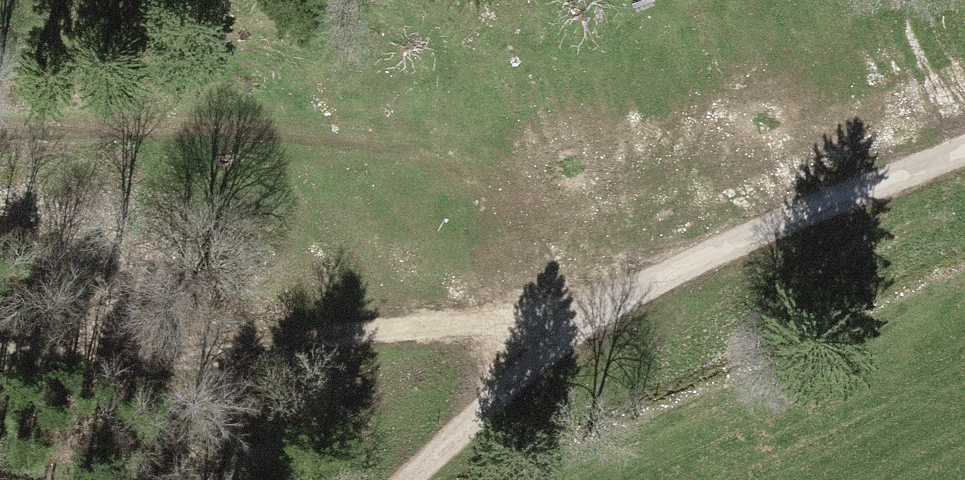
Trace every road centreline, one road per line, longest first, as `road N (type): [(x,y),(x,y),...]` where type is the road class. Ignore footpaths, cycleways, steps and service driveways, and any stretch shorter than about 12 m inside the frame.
road 1 (track): [(0,337),(402,326),(508,316),(607,294)]
road 2 (track): [(964,149),(607,294)]
road 3 (track): [(607,294),(533,350),(401,479)]

